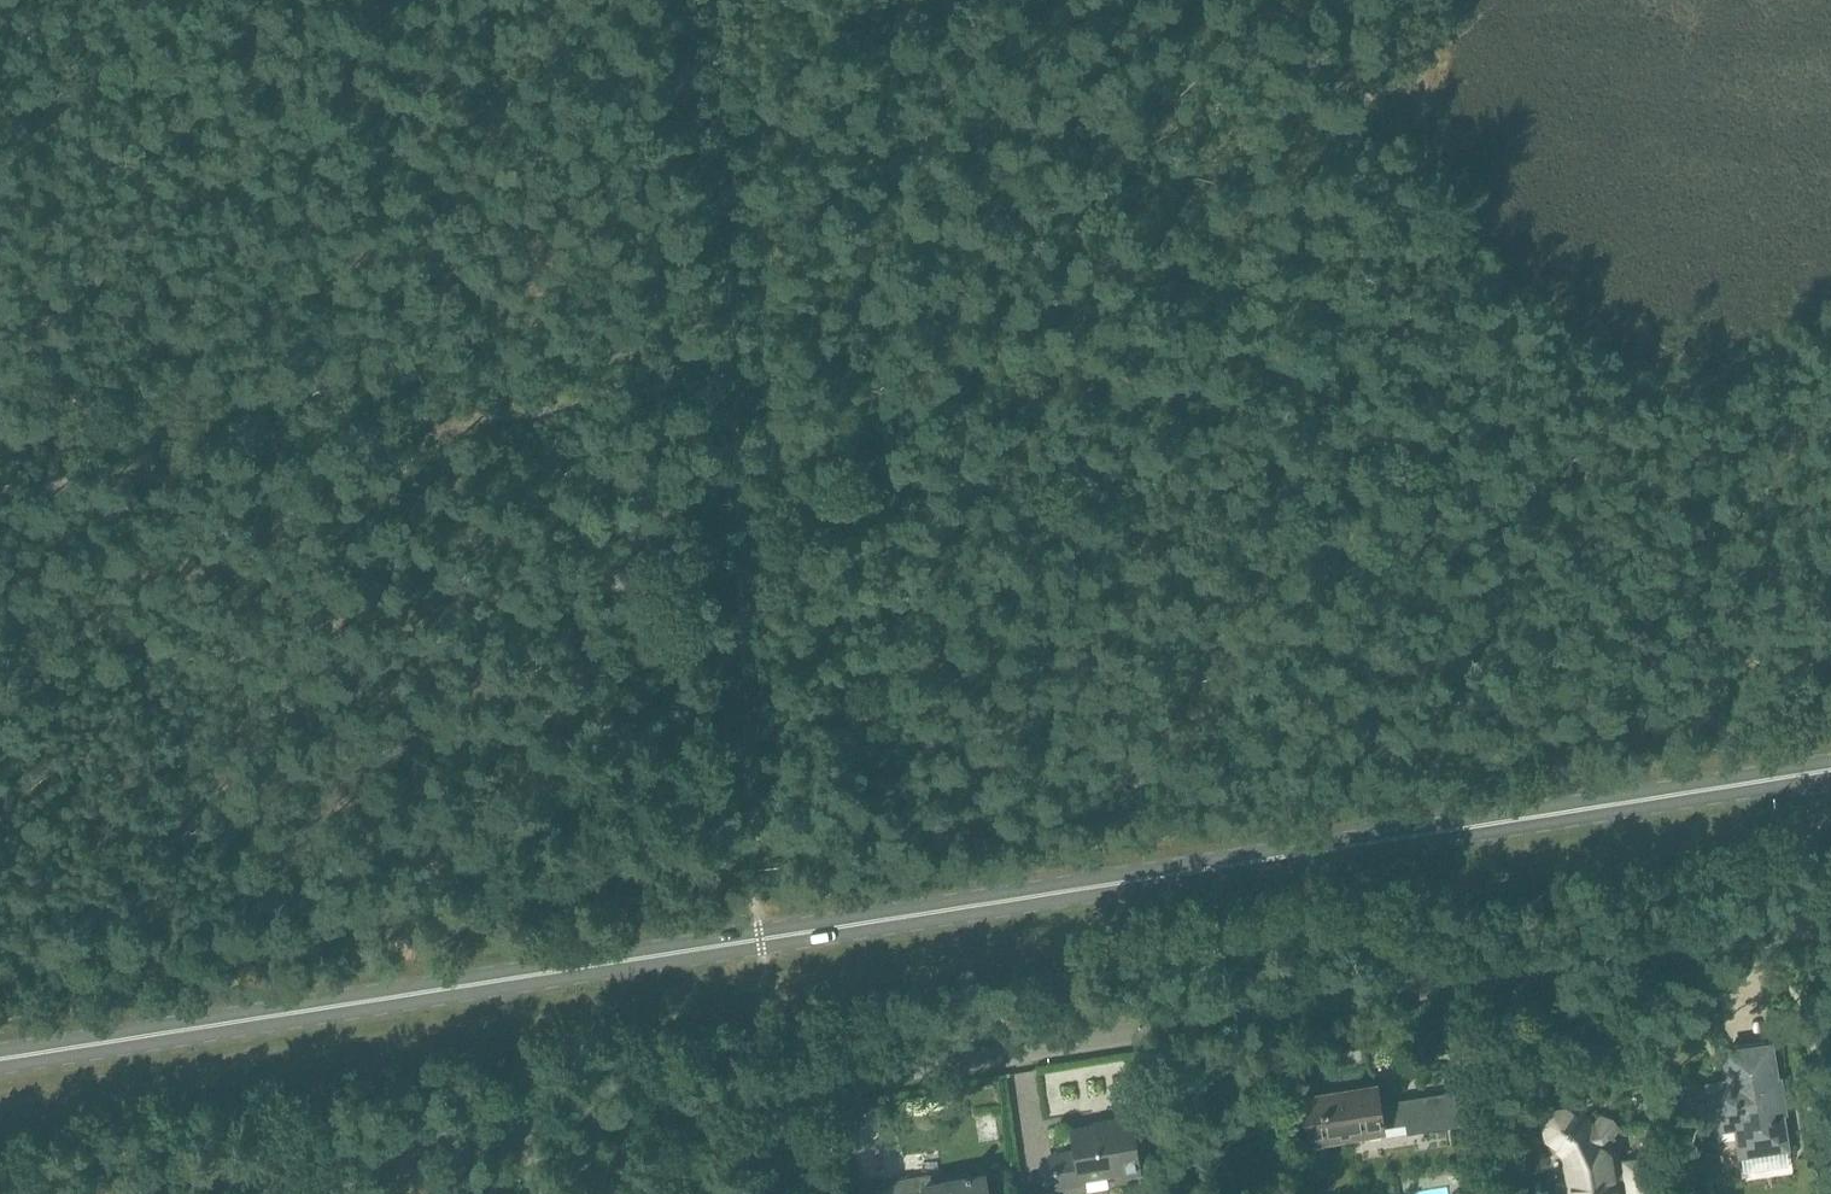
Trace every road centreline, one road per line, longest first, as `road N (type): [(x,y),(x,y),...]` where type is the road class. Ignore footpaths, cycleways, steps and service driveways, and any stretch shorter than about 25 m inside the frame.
road 1 (primary): [(0,1070),(762,938),(1830,769)]
road 2 (unclassified): [(774,1089),(1712,970),(1830,942)]
road 3 (track): [(0,477),(329,420),(470,425),(489,375),(738,338)]
road 4 (track): [(747,478),(844,482),(932,443),(1106,438),(1464,390)]
road 5 (unclassified): [(774,1089),(109,1193)]
road 6 (track): [(762,938),(771,892),(747,478)]
road 7 (track): [(1464,390),(1431,0)]
road 8 (track): [(1464,390),(1649,370),(1830,314)]
road 9 (track): [(738,338),(721,0)]
road 10 (track): [(942,0),(913,33),(715,105)]
road 11 (track): [(747,478),(738,338)]

